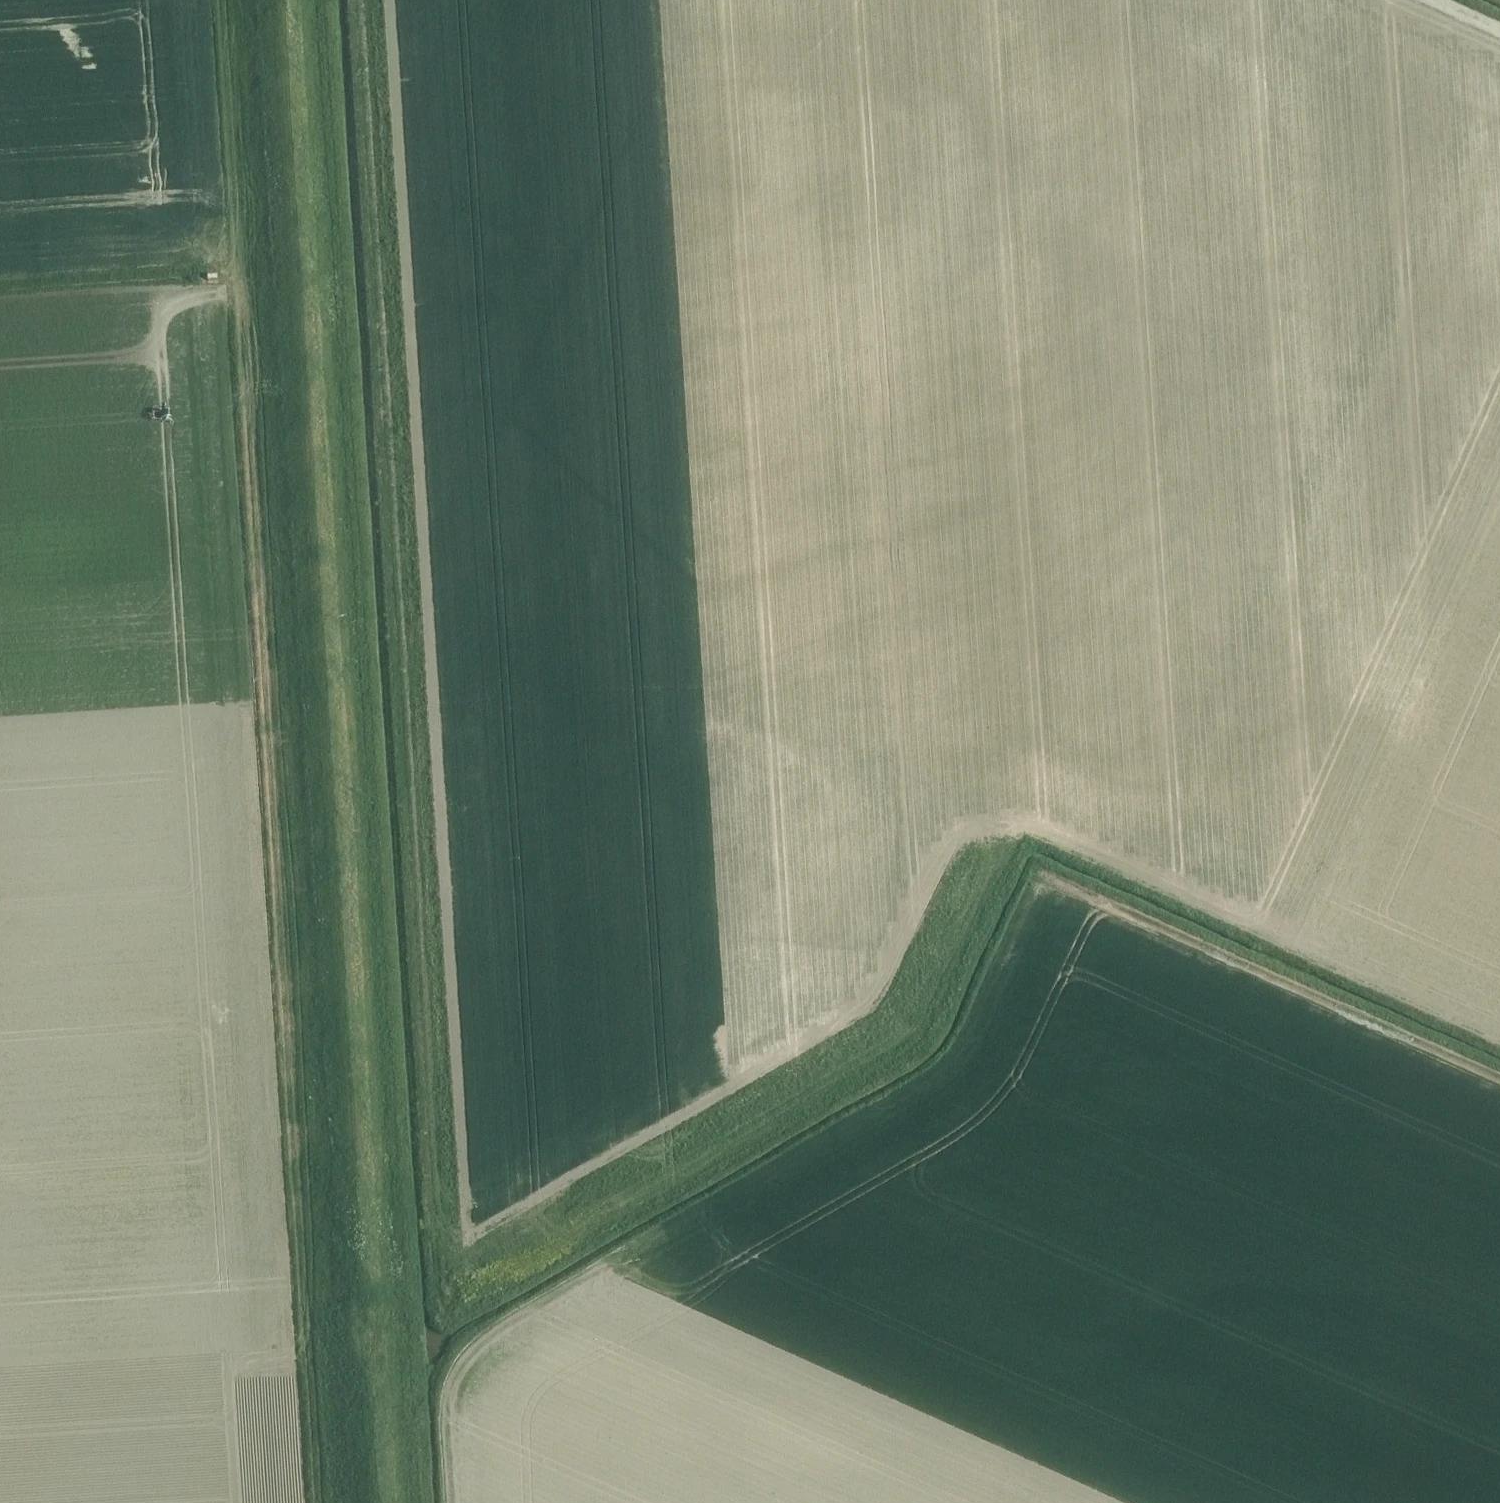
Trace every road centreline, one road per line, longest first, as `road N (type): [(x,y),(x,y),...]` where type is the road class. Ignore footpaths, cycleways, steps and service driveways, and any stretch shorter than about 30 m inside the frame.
road 1 (track): [(213,0),(307,1502)]
road 2 (track): [(1034,865),(1499,1074)]

